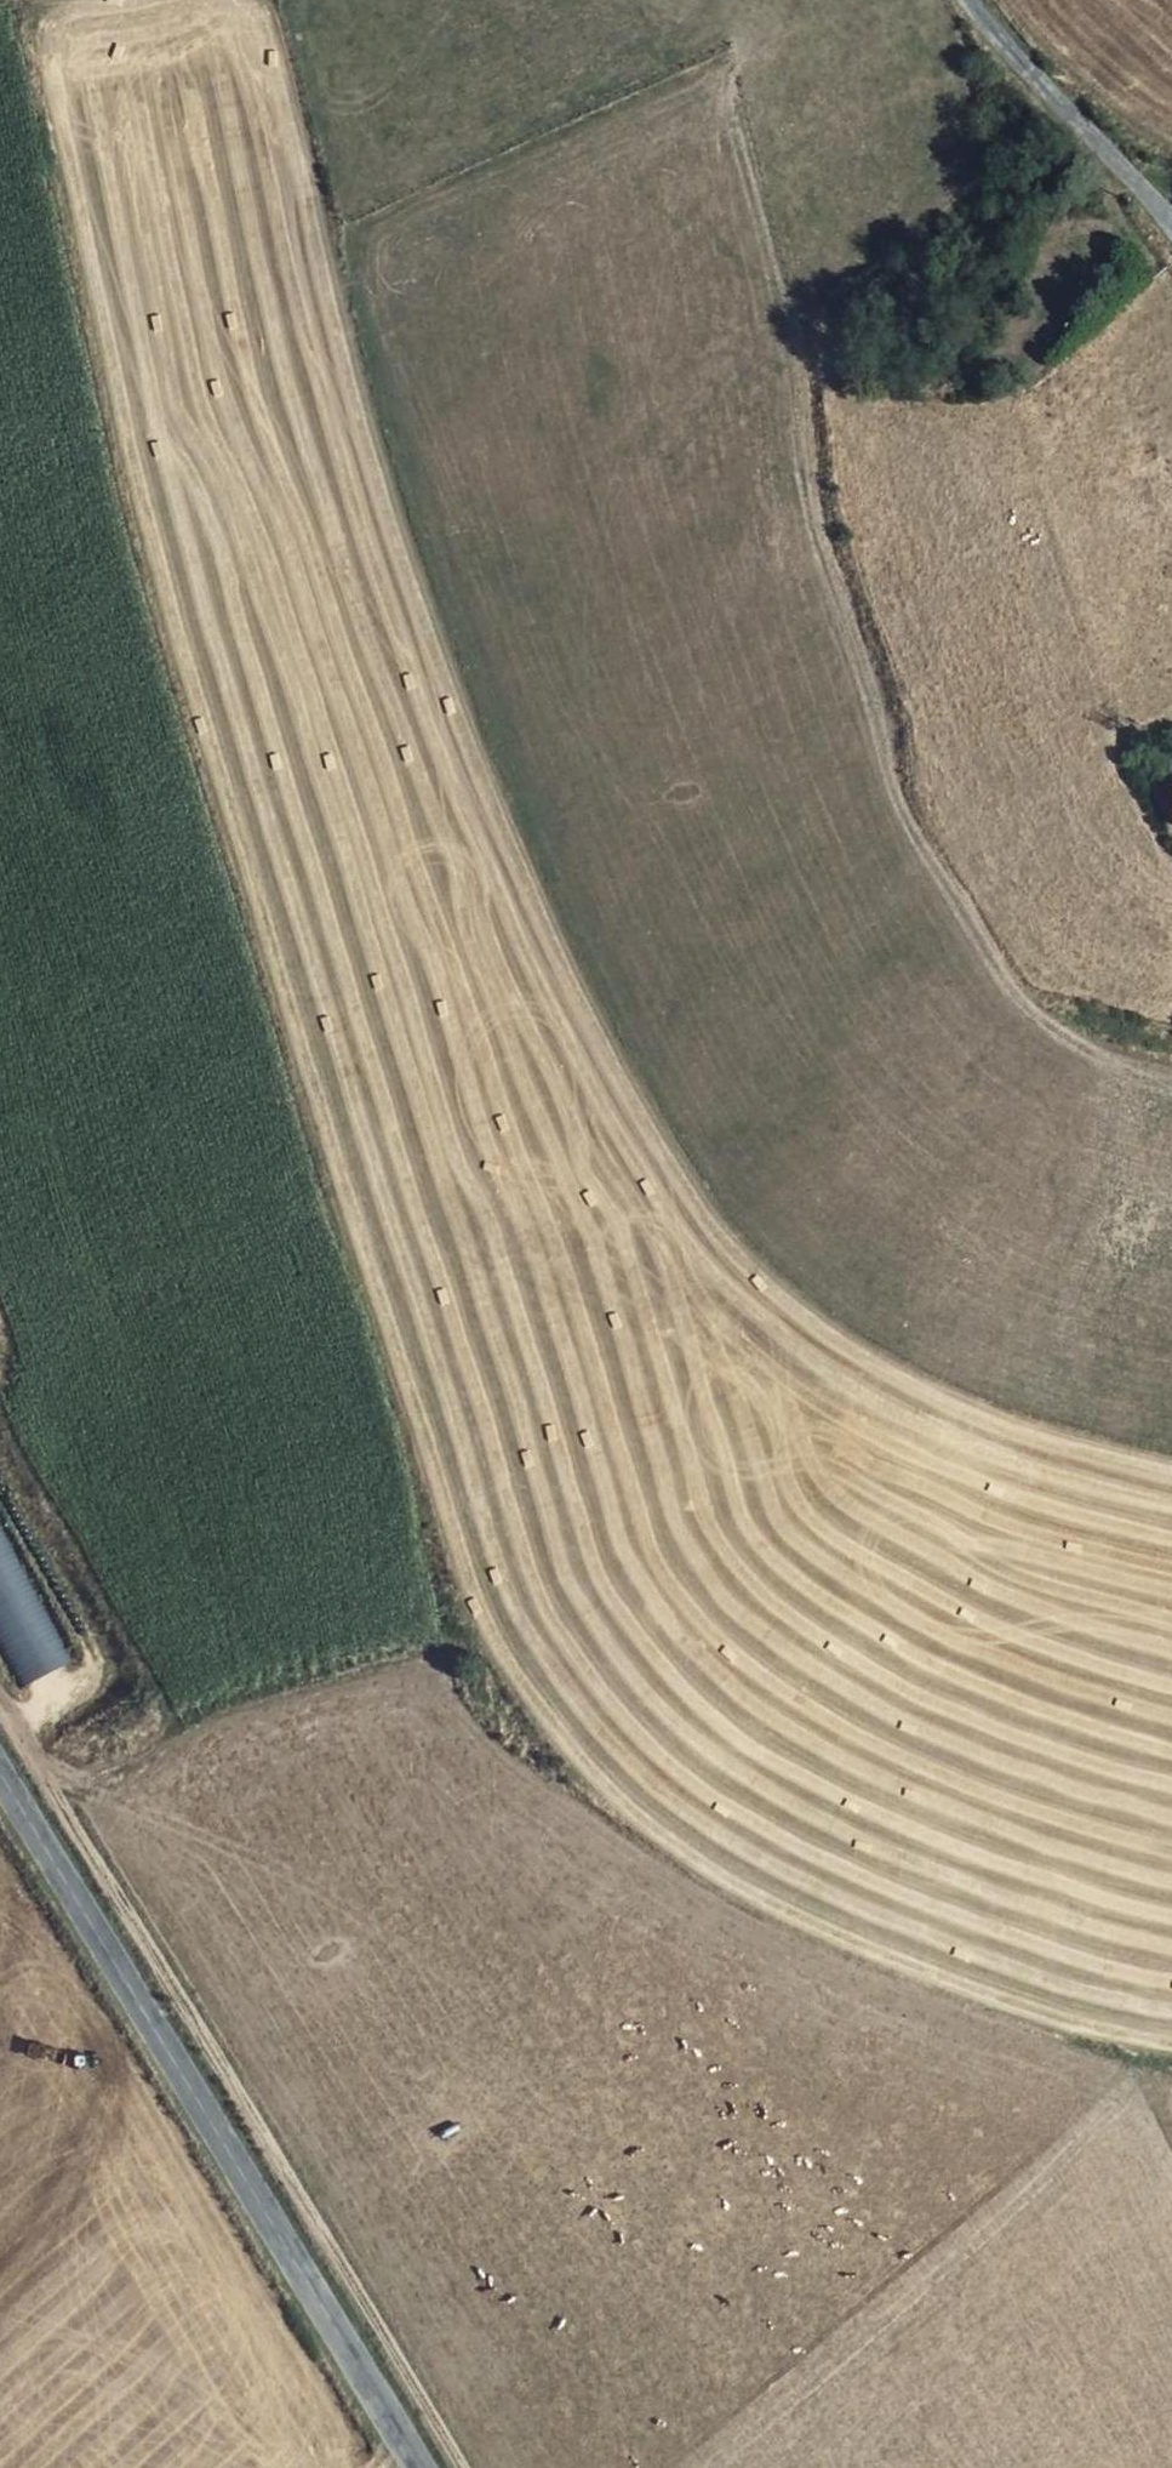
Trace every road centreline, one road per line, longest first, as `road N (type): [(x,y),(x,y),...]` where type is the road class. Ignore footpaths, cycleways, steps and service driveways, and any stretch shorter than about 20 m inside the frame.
road 1 (tertiary): [(419,2467),(0,1776)]
road 2 (unclassified): [(972,0),(1011,59),(1171,216)]

